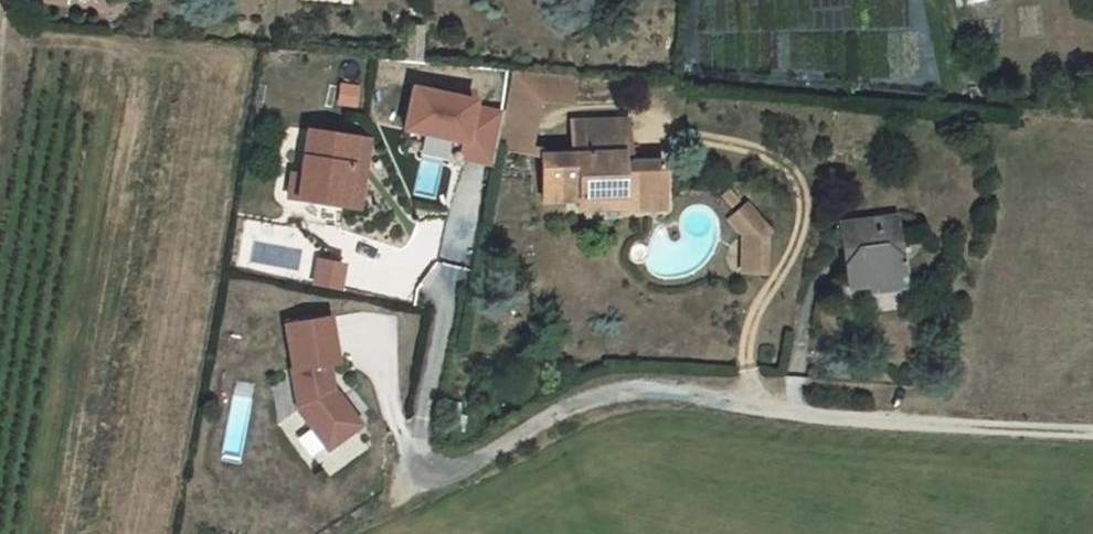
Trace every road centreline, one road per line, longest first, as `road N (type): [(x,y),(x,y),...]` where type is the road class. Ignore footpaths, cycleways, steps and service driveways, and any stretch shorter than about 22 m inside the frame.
road 1 (residential): [(447,272),(416,445),(433,471),(471,466),(602,393),(667,392),(809,415),(1092,433)]

